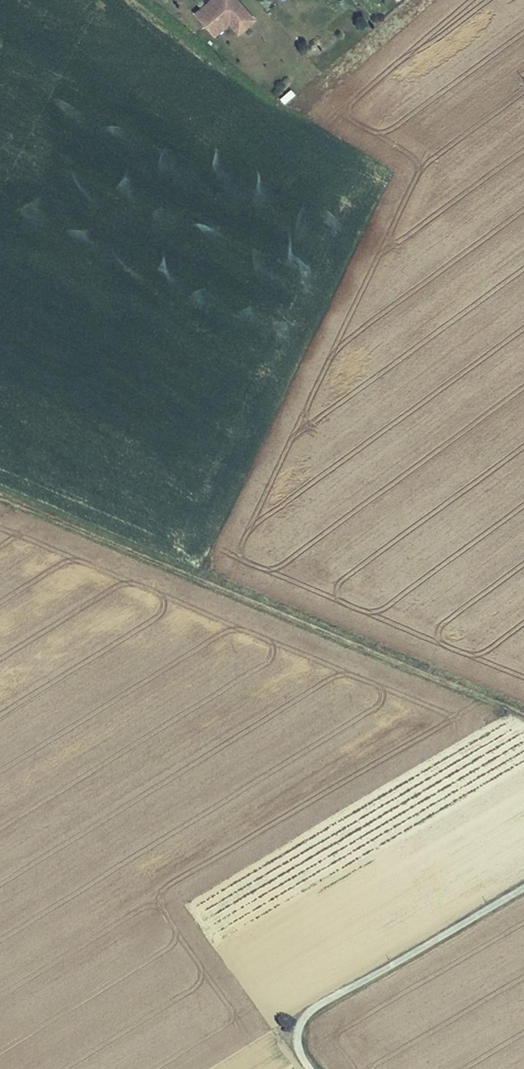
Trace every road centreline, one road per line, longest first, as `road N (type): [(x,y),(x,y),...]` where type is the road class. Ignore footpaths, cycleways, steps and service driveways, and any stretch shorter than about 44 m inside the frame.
road 1 (track): [(523,713),(0,491)]

